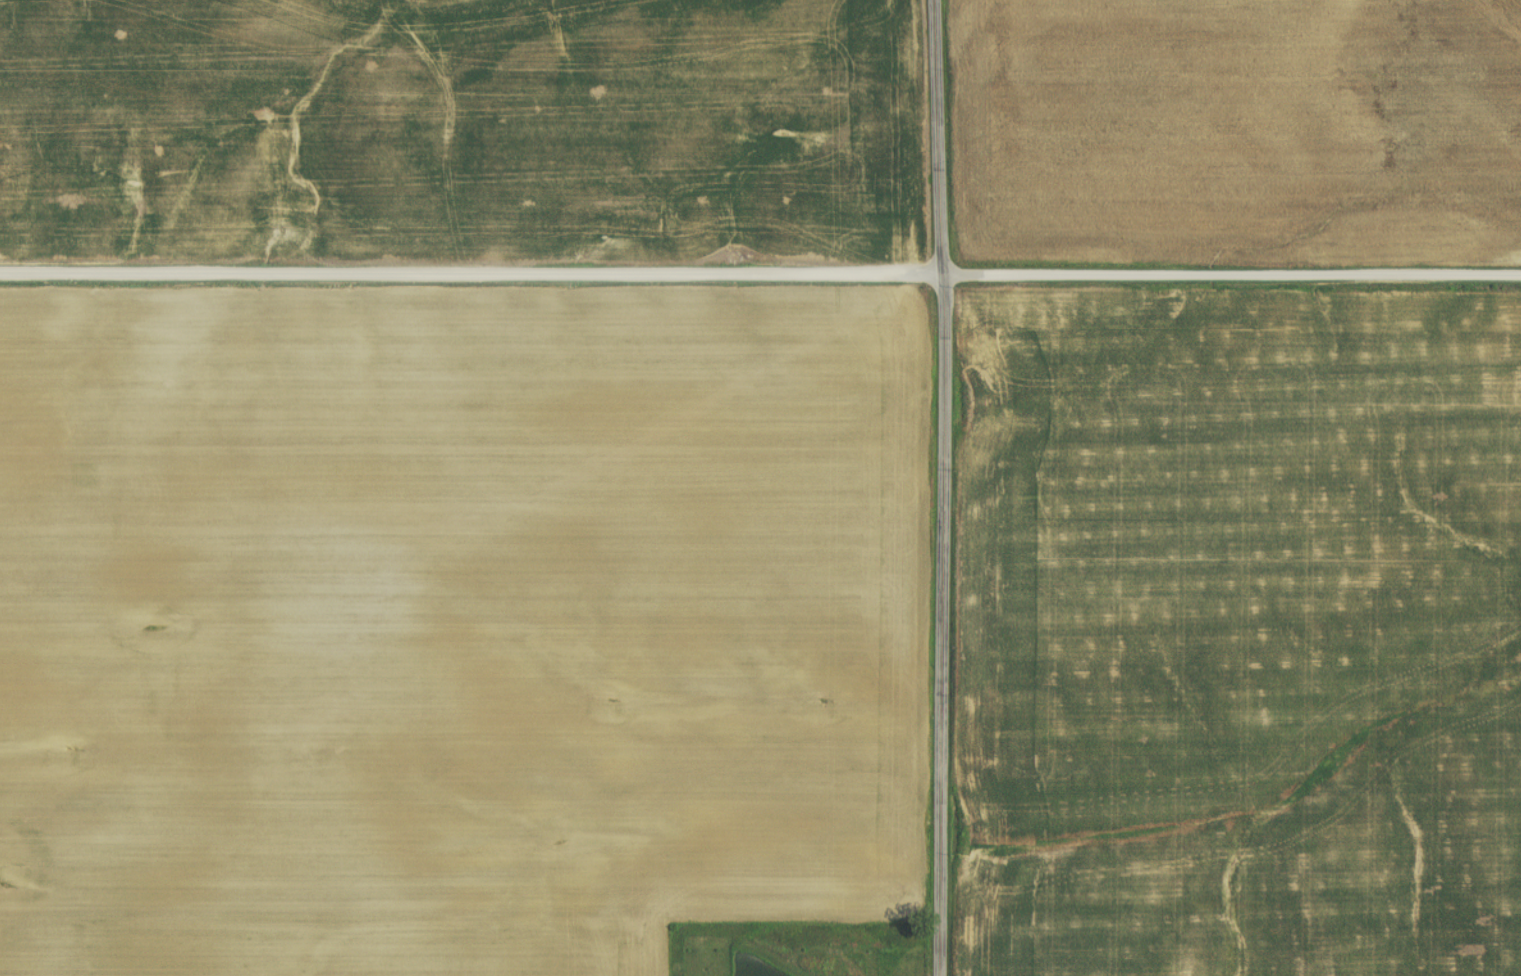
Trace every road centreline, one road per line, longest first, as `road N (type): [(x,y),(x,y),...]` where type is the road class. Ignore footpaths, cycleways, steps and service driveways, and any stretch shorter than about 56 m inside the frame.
road 1 (residential): [(0,280),(1520,276)]
road 2 (residential): [(942,975),(948,404),(938,0)]

